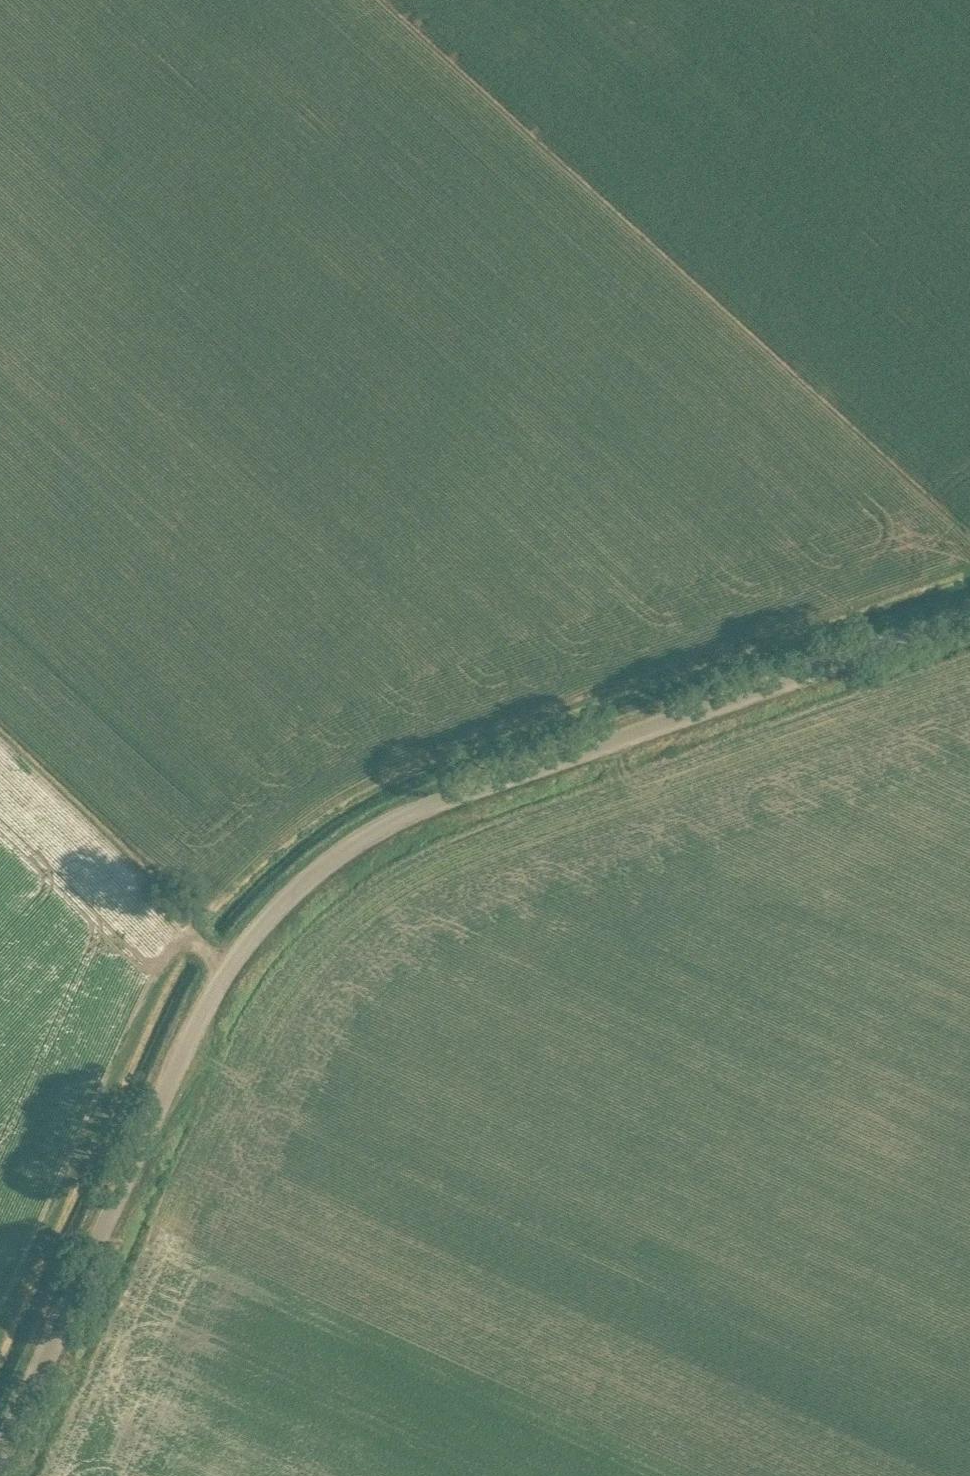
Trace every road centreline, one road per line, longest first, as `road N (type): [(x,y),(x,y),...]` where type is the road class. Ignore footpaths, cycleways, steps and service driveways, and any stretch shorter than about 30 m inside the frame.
road 1 (unclassified): [(0,1468),(214,992),(324,871),(389,827),(489,787),(969,623)]

